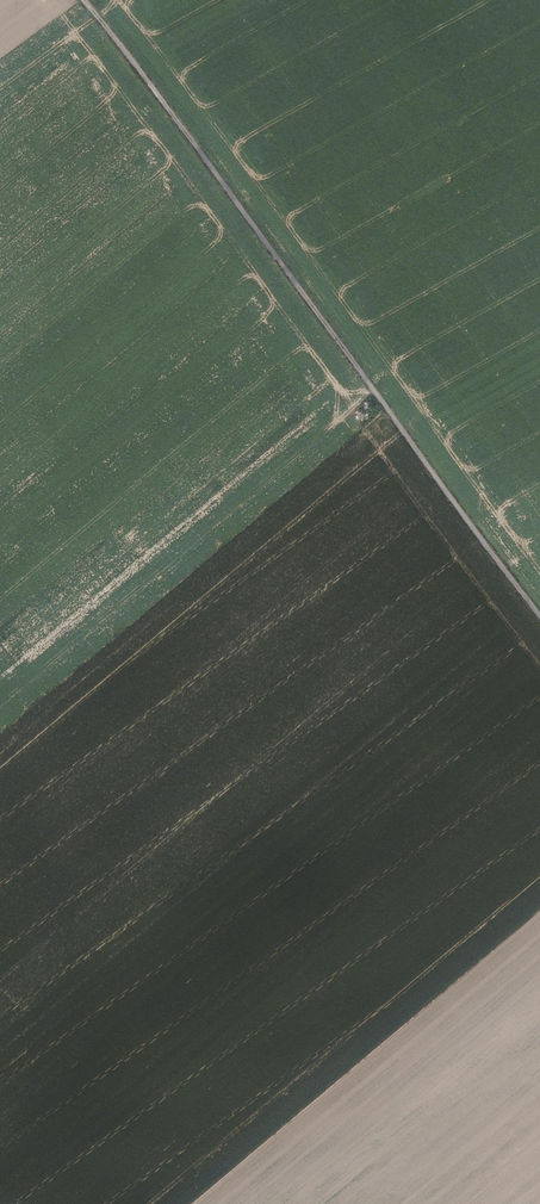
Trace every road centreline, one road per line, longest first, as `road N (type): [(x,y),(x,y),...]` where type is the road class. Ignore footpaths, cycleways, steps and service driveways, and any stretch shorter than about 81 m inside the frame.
road 1 (track): [(539,615),(86,0)]

